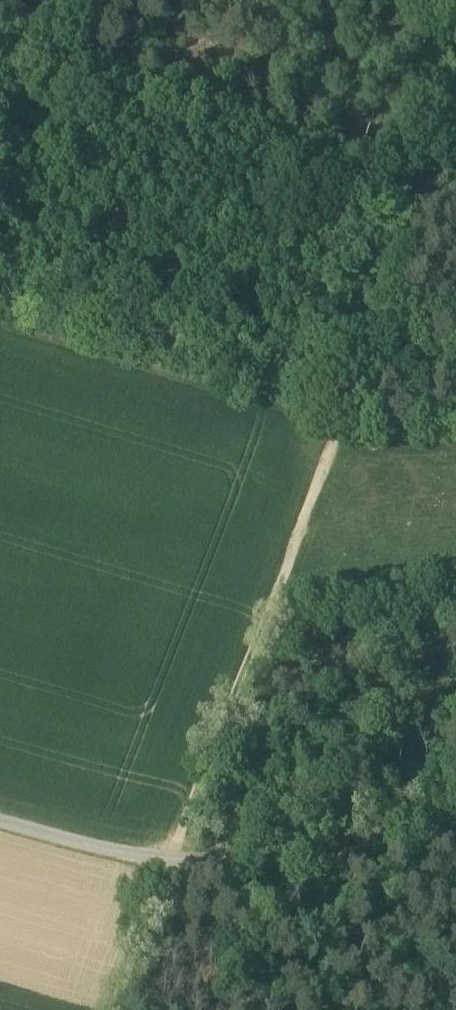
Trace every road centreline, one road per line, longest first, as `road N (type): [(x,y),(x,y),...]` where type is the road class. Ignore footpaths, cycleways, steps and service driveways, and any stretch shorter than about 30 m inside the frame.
road 1 (track): [(455,120),(119,1009)]
road 2 (track): [(455,829),(168,868),(0,821)]
road 3 (track): [(332,446),(455,459)]

